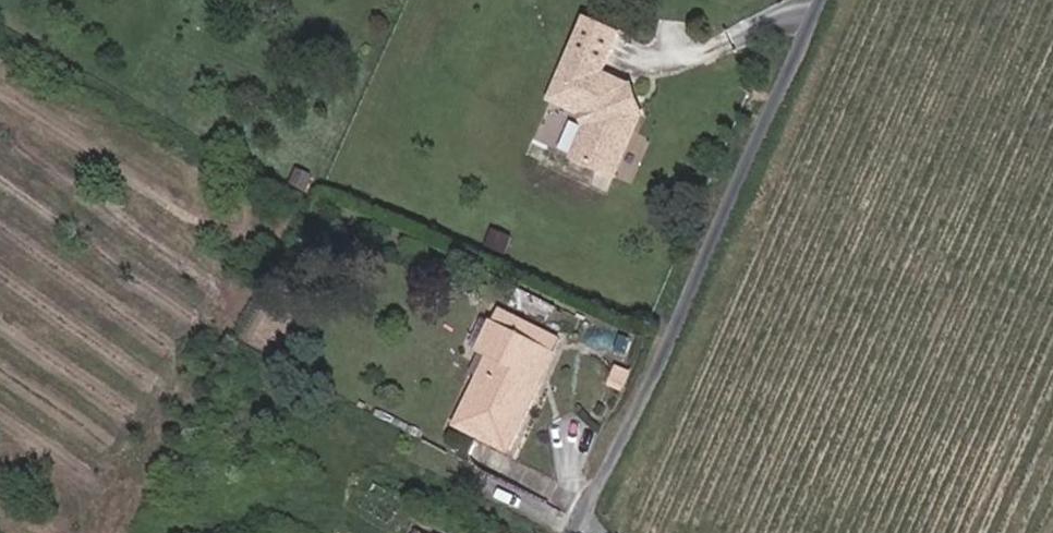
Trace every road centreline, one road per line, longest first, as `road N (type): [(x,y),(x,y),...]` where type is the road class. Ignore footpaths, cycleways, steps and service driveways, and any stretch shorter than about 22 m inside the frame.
road 1 (unclassified): [(821,0),(574,532)]

